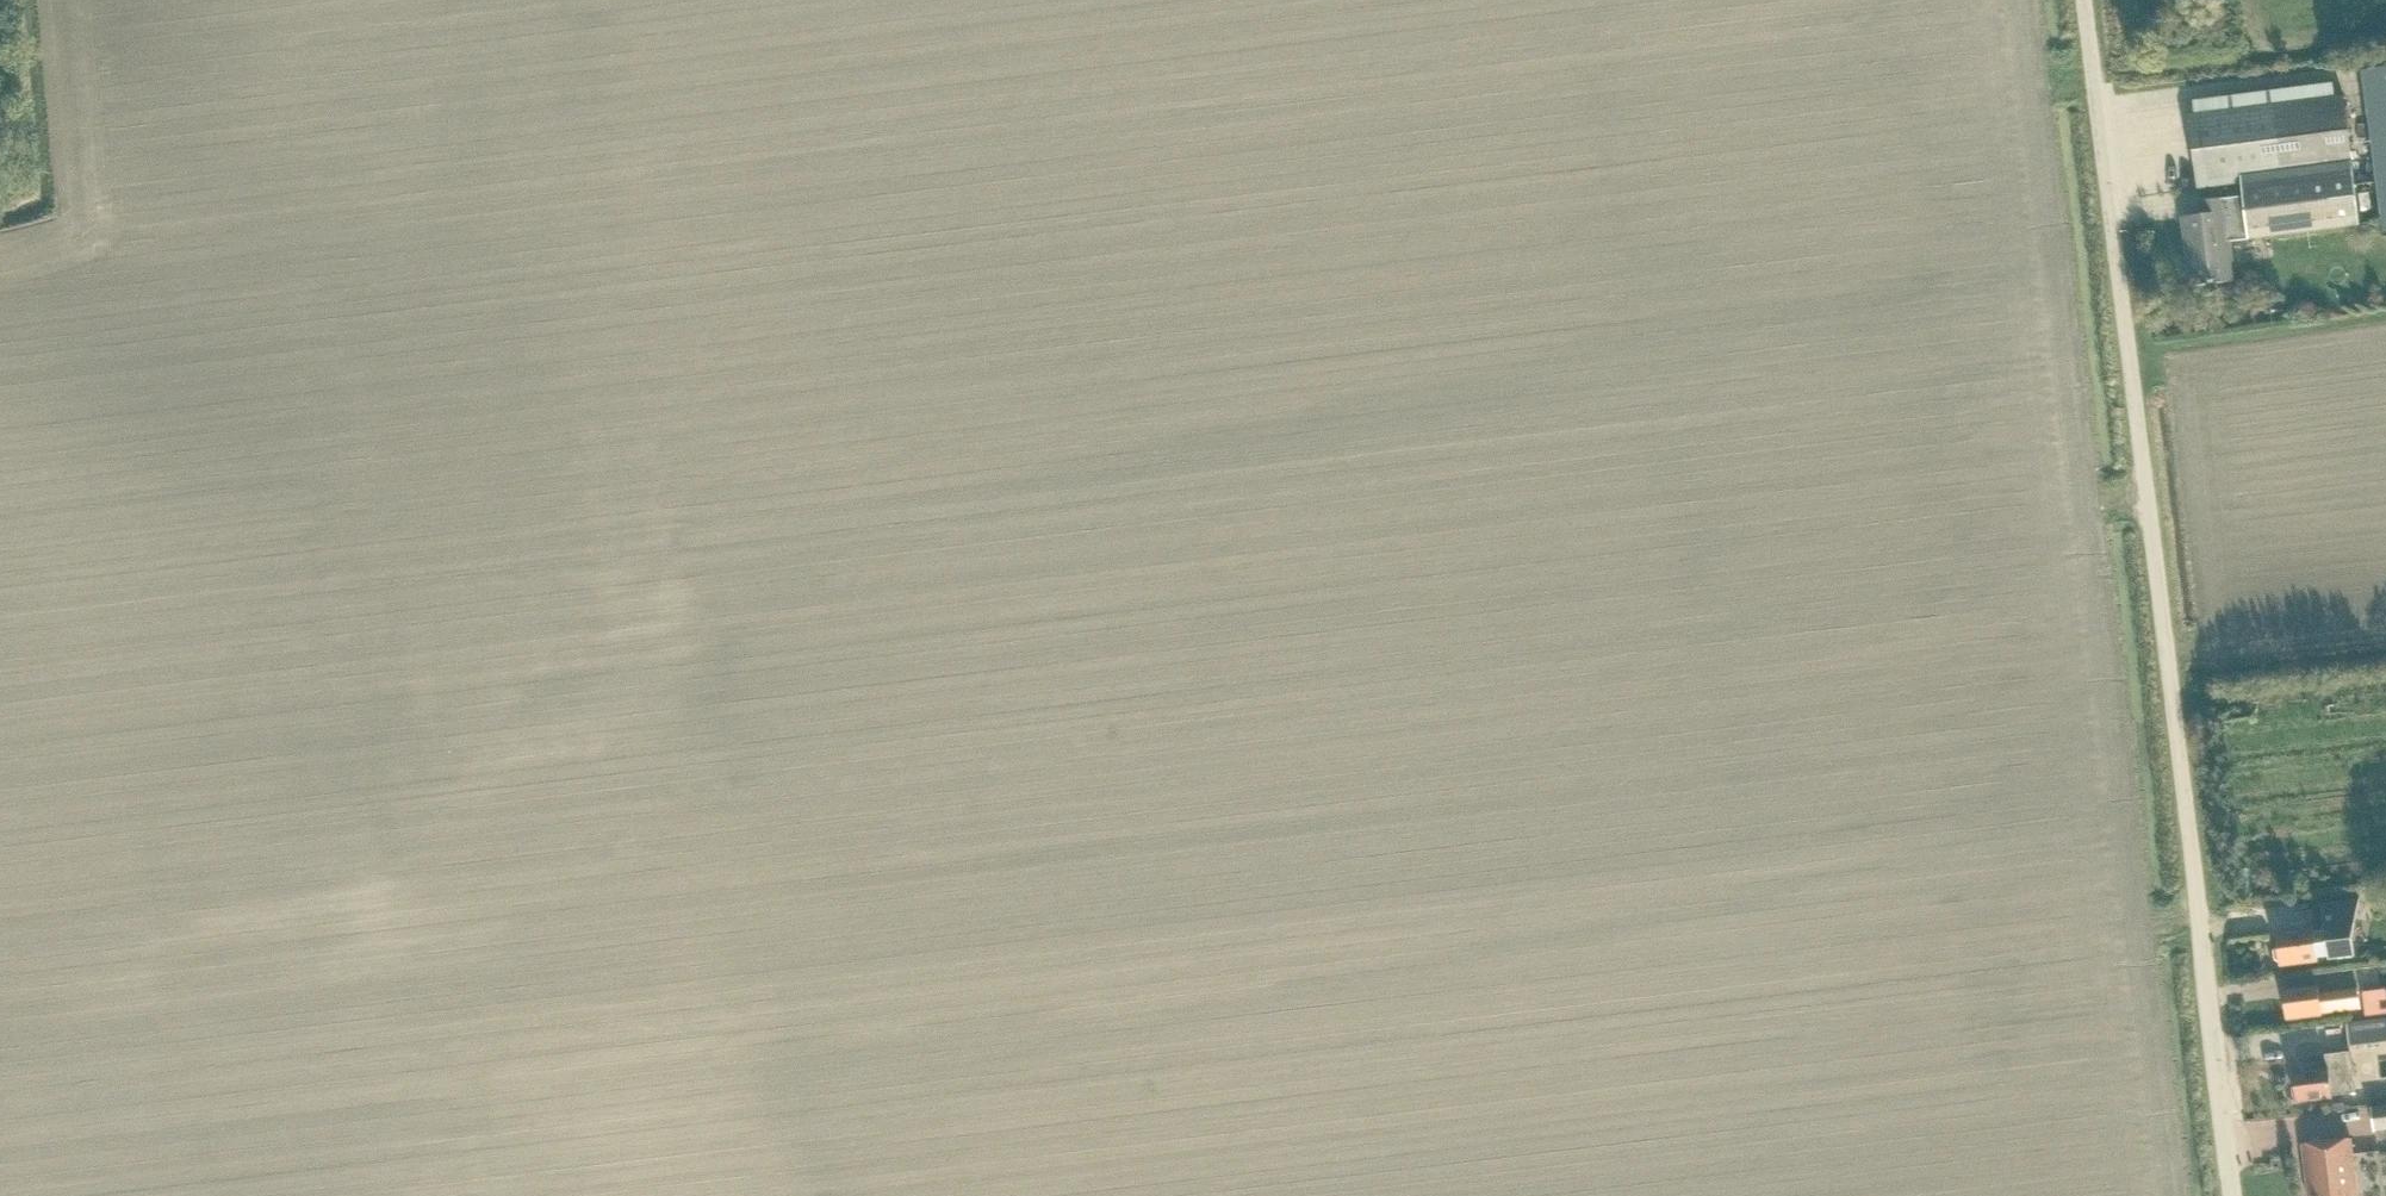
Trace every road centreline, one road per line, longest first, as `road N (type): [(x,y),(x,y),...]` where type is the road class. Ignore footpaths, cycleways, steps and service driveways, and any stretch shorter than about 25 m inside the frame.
road 1 (unclassified): [(2231,1195),(2082,0)]

